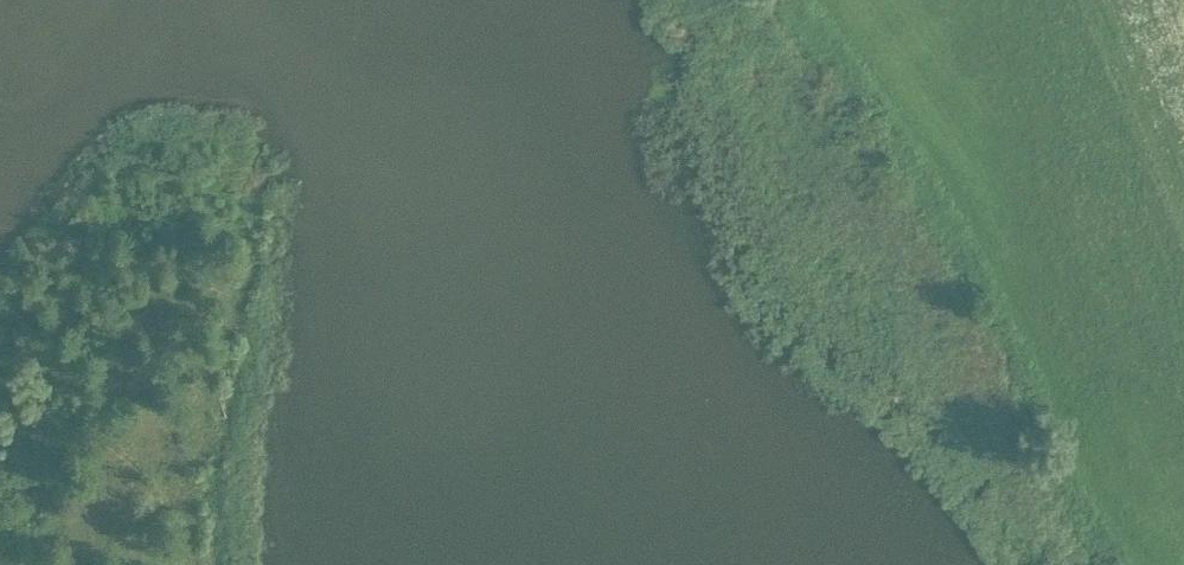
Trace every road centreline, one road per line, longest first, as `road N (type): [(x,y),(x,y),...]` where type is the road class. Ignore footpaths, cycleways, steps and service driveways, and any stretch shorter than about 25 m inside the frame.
road 1 (track): [(1183,217),(1097,0)]

